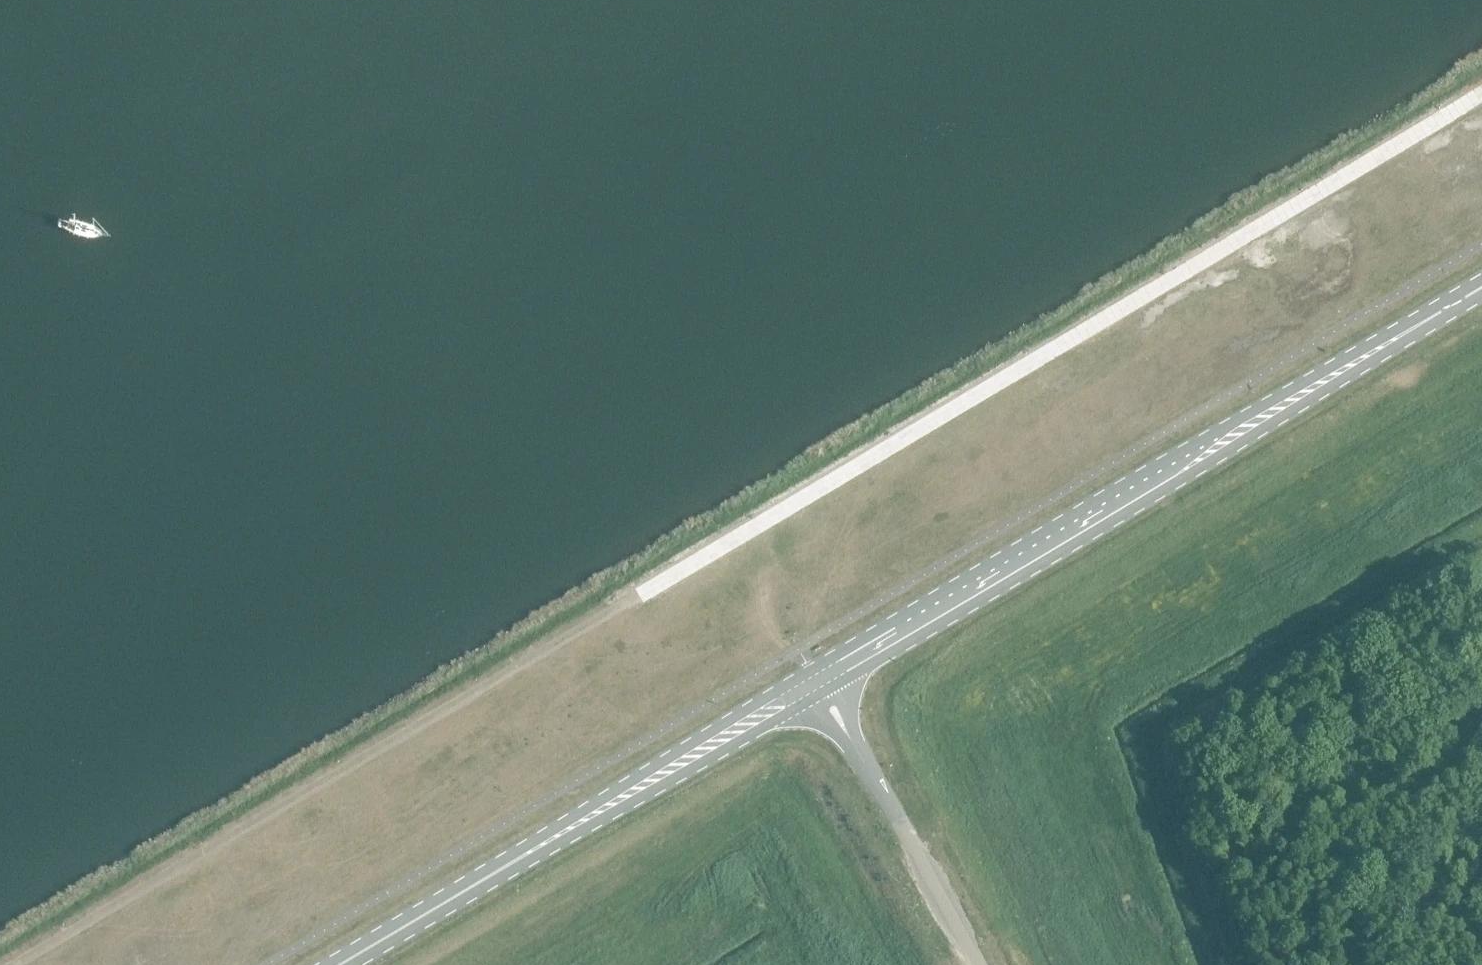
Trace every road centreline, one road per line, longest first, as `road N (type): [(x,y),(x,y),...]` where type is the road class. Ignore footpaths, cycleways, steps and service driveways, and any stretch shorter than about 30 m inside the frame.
road 1 (secondary): [(816,677),(1481,282)]
road 2 (secondary): [(330,964),(816,677)]
road 3 (unclassified): [(976,964),(816,677)]

